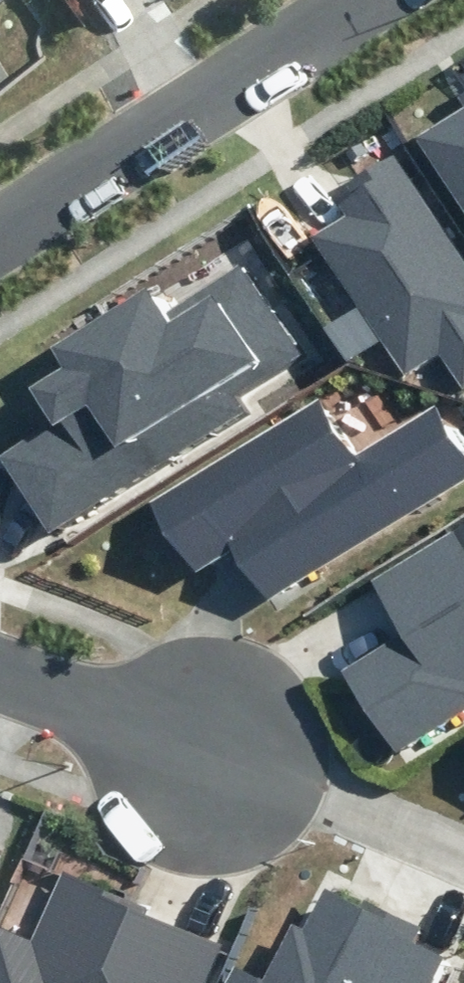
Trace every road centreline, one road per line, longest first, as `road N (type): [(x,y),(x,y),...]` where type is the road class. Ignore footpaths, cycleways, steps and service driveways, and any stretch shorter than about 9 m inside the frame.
road 1 (residential): [(368,0),(0,236)]
road 2 (residential): [(463,850),(415,820),(309,777),(176,745)]
road 3 (residential): [(0,671),(176,745)]

